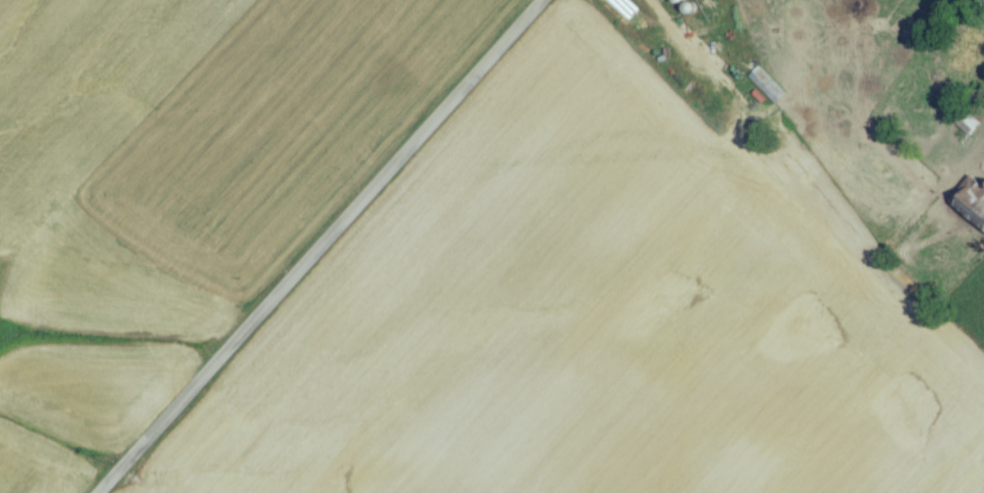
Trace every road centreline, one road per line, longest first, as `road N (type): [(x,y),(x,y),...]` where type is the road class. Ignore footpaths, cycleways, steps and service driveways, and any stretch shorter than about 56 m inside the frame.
road 1 (residential): [(106,492),(536,0)]

